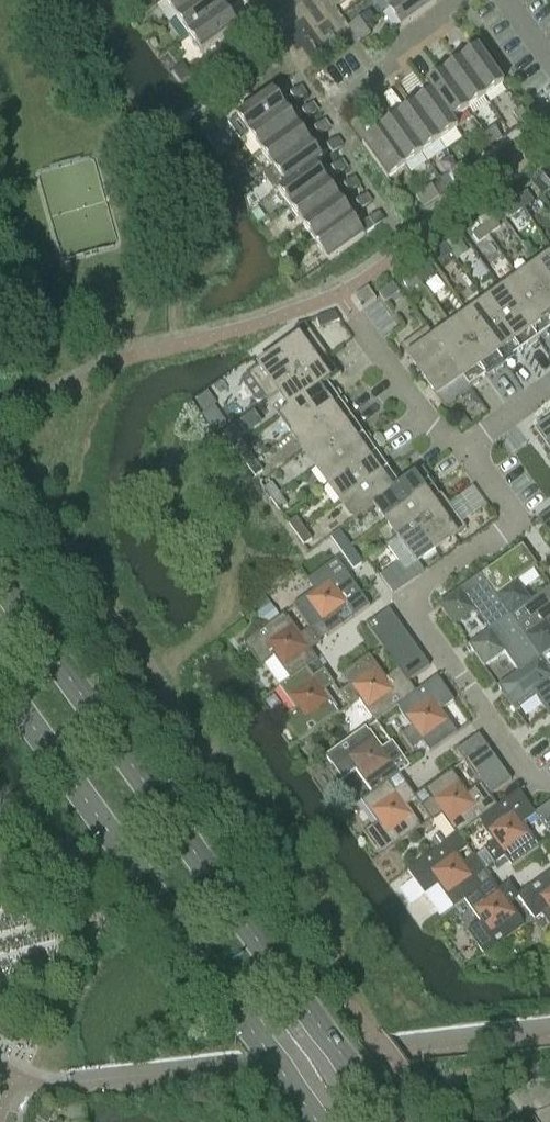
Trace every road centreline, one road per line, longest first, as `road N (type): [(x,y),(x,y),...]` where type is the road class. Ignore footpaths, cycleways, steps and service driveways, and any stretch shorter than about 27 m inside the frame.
road 1 (secondary): [(395,1121),(0,571)]
road 2 (secondary): [(0,691),(308,1121)]
road 3 (residential): [(549,784),(524,772),(458,668),(416,623),(417,591),(517,521),(465,446)]
road 4 (residential): [(465,446),(428,424),(338,294)]
road 5 (residential): [(338,106),(390,70),(409,34),(455,0)]

